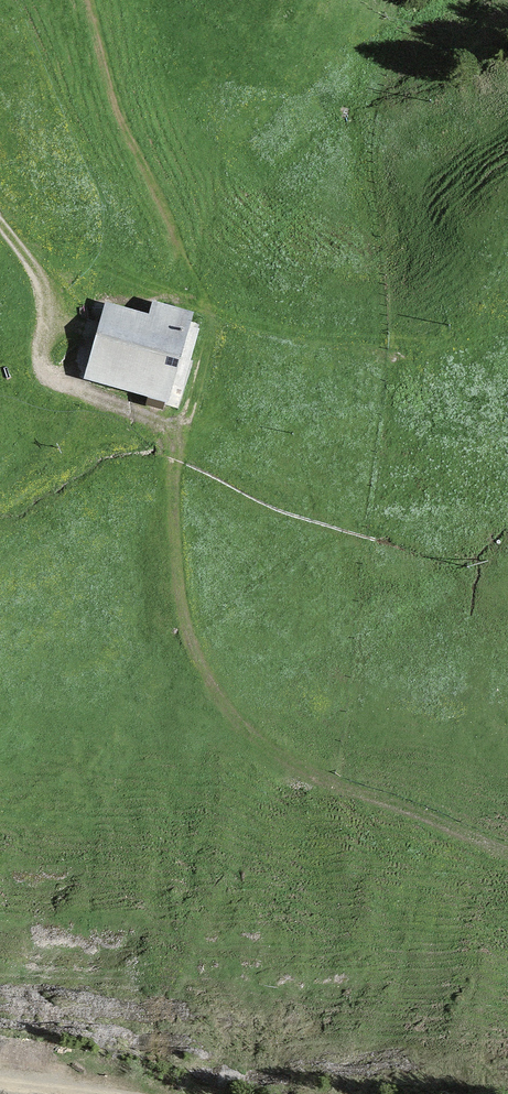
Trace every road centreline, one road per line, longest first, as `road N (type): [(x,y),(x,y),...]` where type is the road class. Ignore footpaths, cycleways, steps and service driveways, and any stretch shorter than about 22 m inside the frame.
road 1 (track): [(93,0),(123,125),(219,300),(198,514),(220,677),(385,806),(507,837)]
road 2 (track): [(0,221),(51,297),(46,362)]

